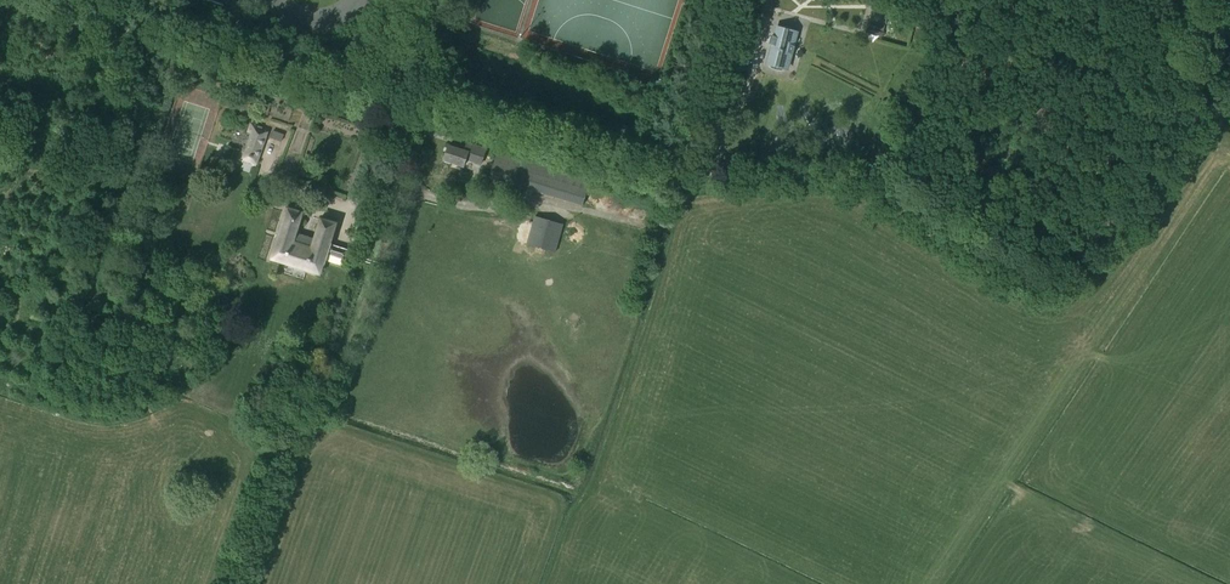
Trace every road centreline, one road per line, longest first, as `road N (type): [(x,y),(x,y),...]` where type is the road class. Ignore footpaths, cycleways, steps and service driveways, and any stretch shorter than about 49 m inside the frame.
road 1 (track): [(292,441),(355,364),(409,206)]
road 2 (unclassified): [(409,206),(415,172),(401,101),(434,0)]
road 3 (unclassified): [(235,583),(279,455),(292,441)]

